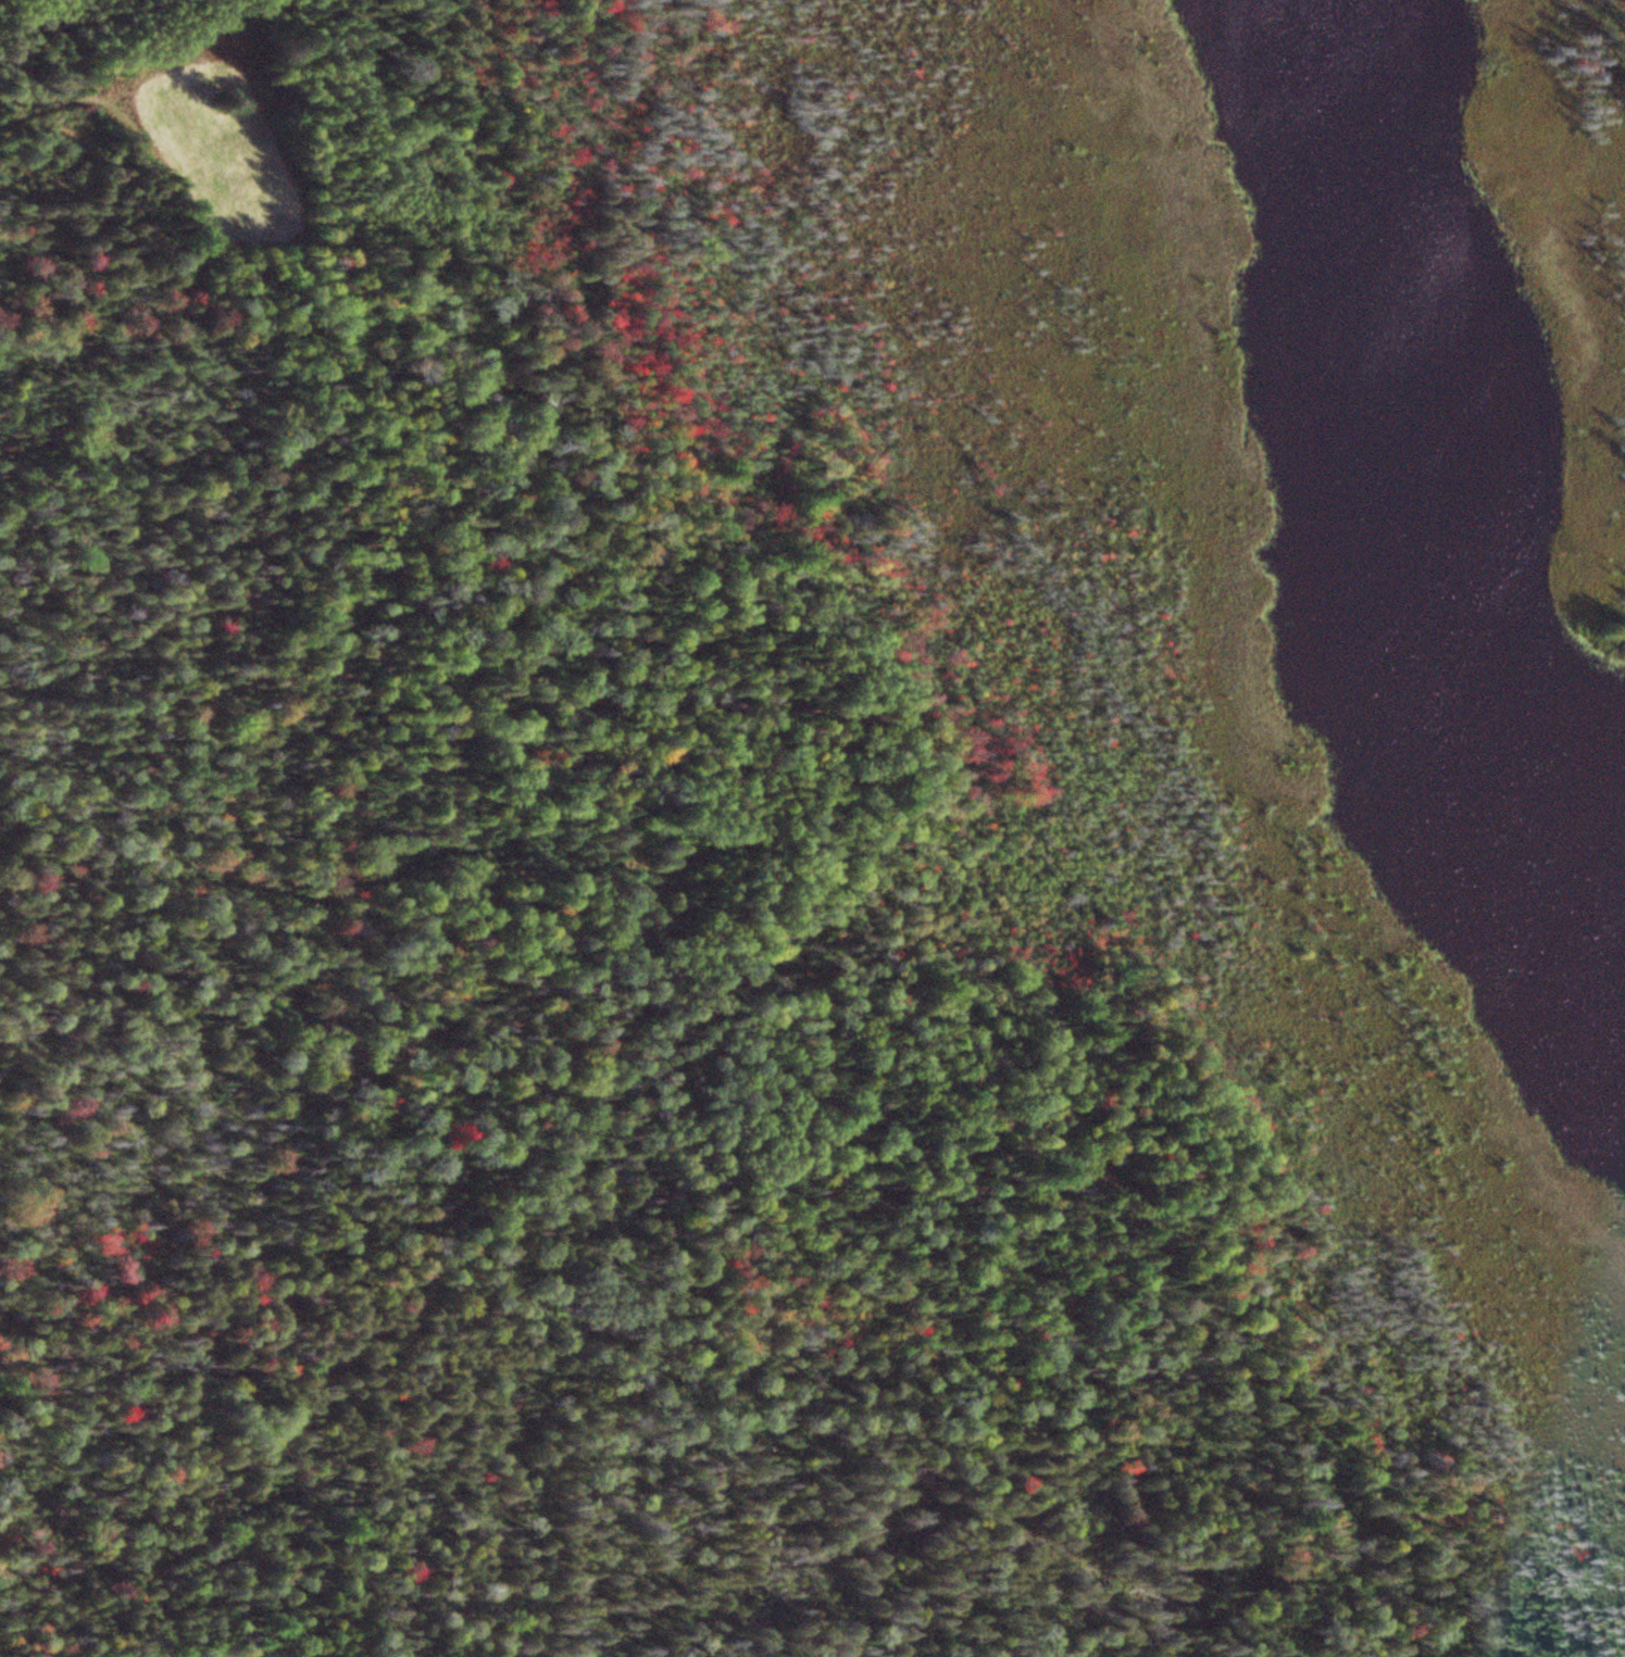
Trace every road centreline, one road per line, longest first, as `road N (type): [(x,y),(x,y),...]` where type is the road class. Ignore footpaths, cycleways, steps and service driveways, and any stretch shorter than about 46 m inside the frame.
road 1 (track): [(0,863),(79,894),(241,906),(347,865),(453,850),(562,846),(691,884)]
road 2 (track): [(1404,1656),(1279,1444),(1167,1352),(1113,1252)]

